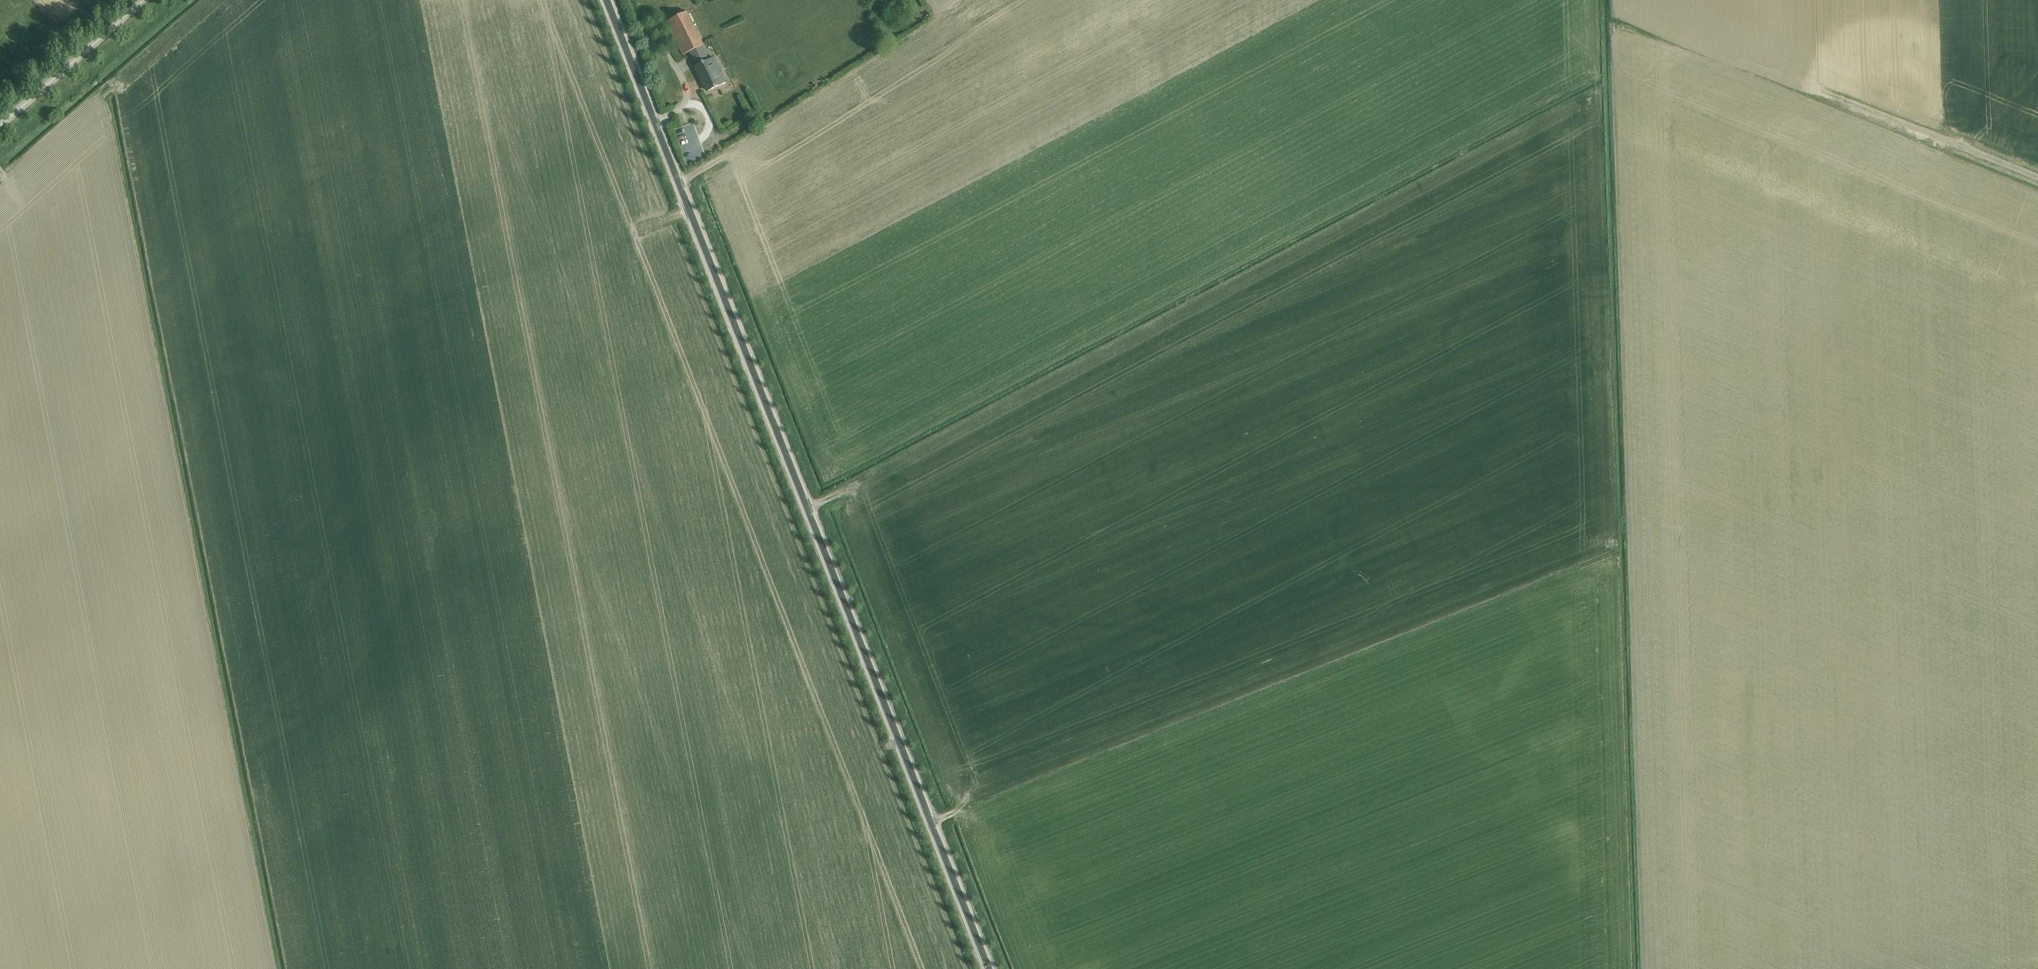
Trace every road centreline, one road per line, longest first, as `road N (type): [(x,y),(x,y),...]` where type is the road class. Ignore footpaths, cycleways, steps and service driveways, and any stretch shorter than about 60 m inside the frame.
road 1 (tertiary): [(987,968),(606,0)]
road 2 (track): [(2037,180),(1844,100)]
road 3 (unclassified): [(0,126),(145,0)]

